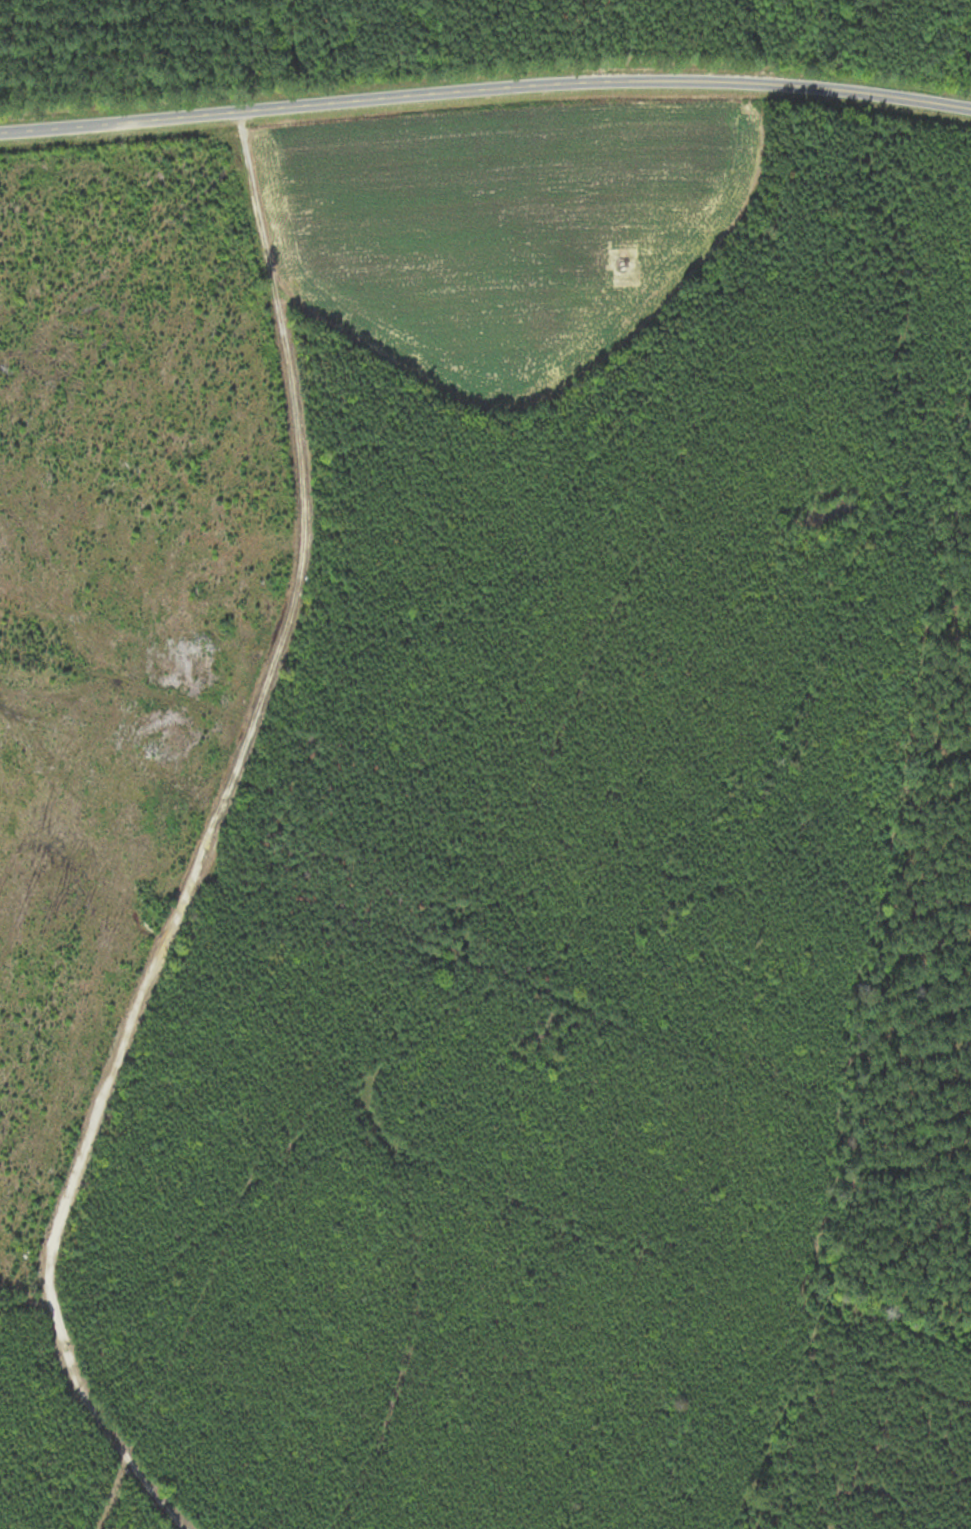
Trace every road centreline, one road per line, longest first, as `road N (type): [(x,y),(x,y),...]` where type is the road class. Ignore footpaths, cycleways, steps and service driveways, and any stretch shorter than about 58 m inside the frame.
road 1 (residential): [(970,109),(753,83),(611,82),(0,133)]

